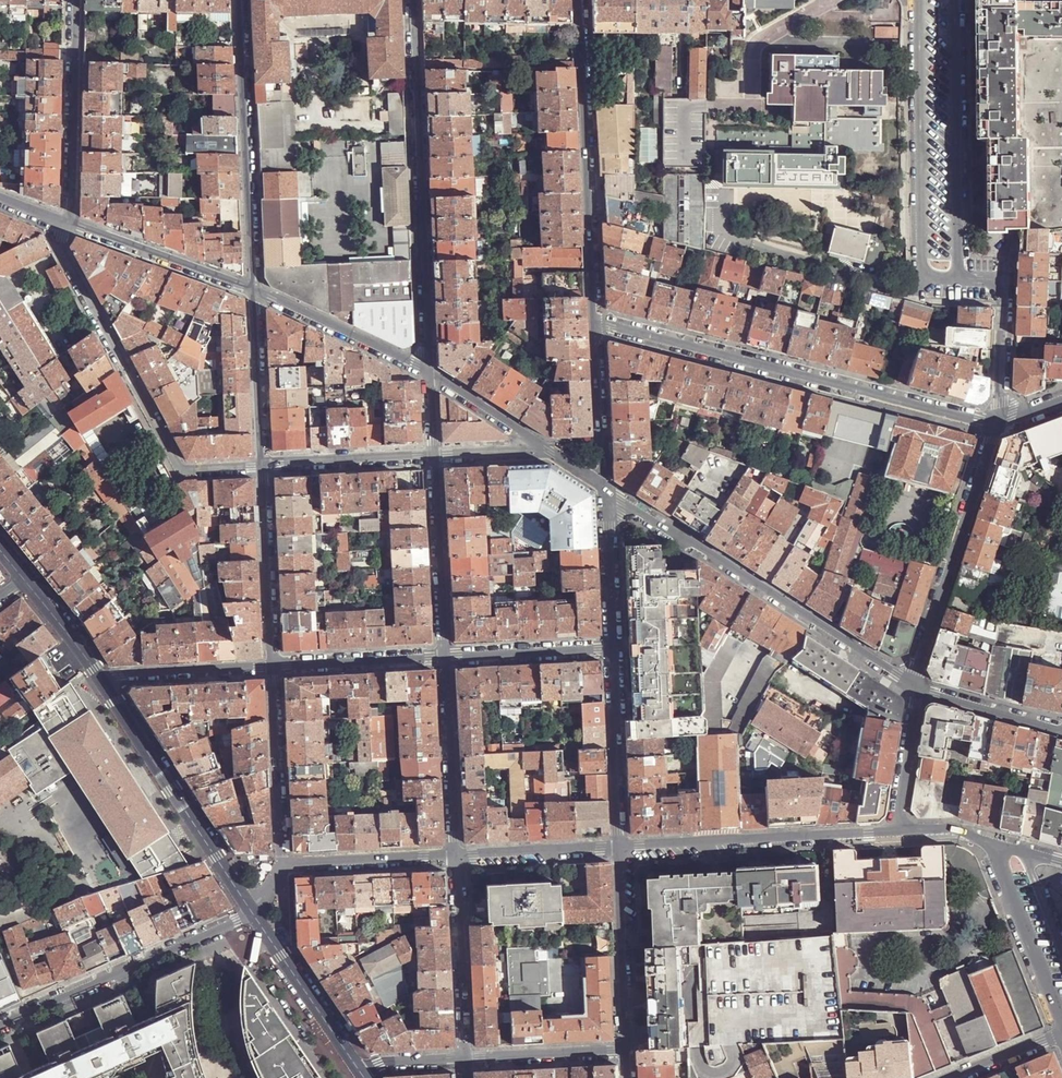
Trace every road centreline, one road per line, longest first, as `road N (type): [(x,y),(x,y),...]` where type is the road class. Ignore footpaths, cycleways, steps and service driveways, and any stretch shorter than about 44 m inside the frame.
road 1 (residential): [(995,423),(598,322)]
road 2 (residential): [(428,373),(411,0)]
road 3 (residential): [(917,690),(604,487)]
road 4 (residential): [(264,465),(178,472),(60,246),(70,225)]
road 5 (residential): [(580,0),(598,322)]
road 6 (residential): [(919,0),(924,272),(955,279)]
road 7 (residential): [(239,0),(254,292)]
road 8 (residential): [(995,423),(915,667),(917,690)]
road 9 (tertiary): [(101,679),(253,913)]
road 10 (residential): [(955,279),(955,0)]
road 11 (unclassified): [(0,1025),(253,913)]
road 12 (residential): [(621,847),(895,832)]
road 13 (residential): [(70,225),(74,0)]
road 14 (residential): [(467,1062),(455,855)]
road 15 (residential): [(621,847),(631,1054)]
road 16 (residential): [(264,465),(274,668)]
road 17 (residential): [(444,657),(433,455)]
road 18 (residential): [(455,855),(444,657)]
road 19 (residential): [(612,649),(621,847)]
road 20 (residential): [(274,668),(282,865)]
road 21 (residential): [(254,292),(70,225)]
road 22 (residential): [(428,373),(254,292)]
road 23 (residential): [(994,843),(1061,1019)]
road 24 (tertiary): [(253,913),(361,1067)]
road 25 (residential): [(995,423),(1003,287),(955,279)]
road 26 (residential): [(101,679),(274,668)]
road 27 (residential): [(254,292),(264,465)]
road 28 (residential): [(282,865),(455,855)]
road 29 (residential): [(274,668),(444,657)]
road 30 (residential): [(433,455),(264,465)]
road 31 (residential): [(444,657),(612,649)]
road 32 (residential): [(455,855),(621,847)]
road 33 (residential): [(598,322),(604,487)]
road 34 (residential): [(631,1054),(467,1062)]
road 35 (residential): [(604,487),(612,649)]
road 36 (residential): [(1061,729),(917,690)]
road 37 (residential): [(917,690),(895,832)]
road 38 (residential): [(542,446),(428,373)]
road 39 (tertiary): [(24,579),(101,679)]

